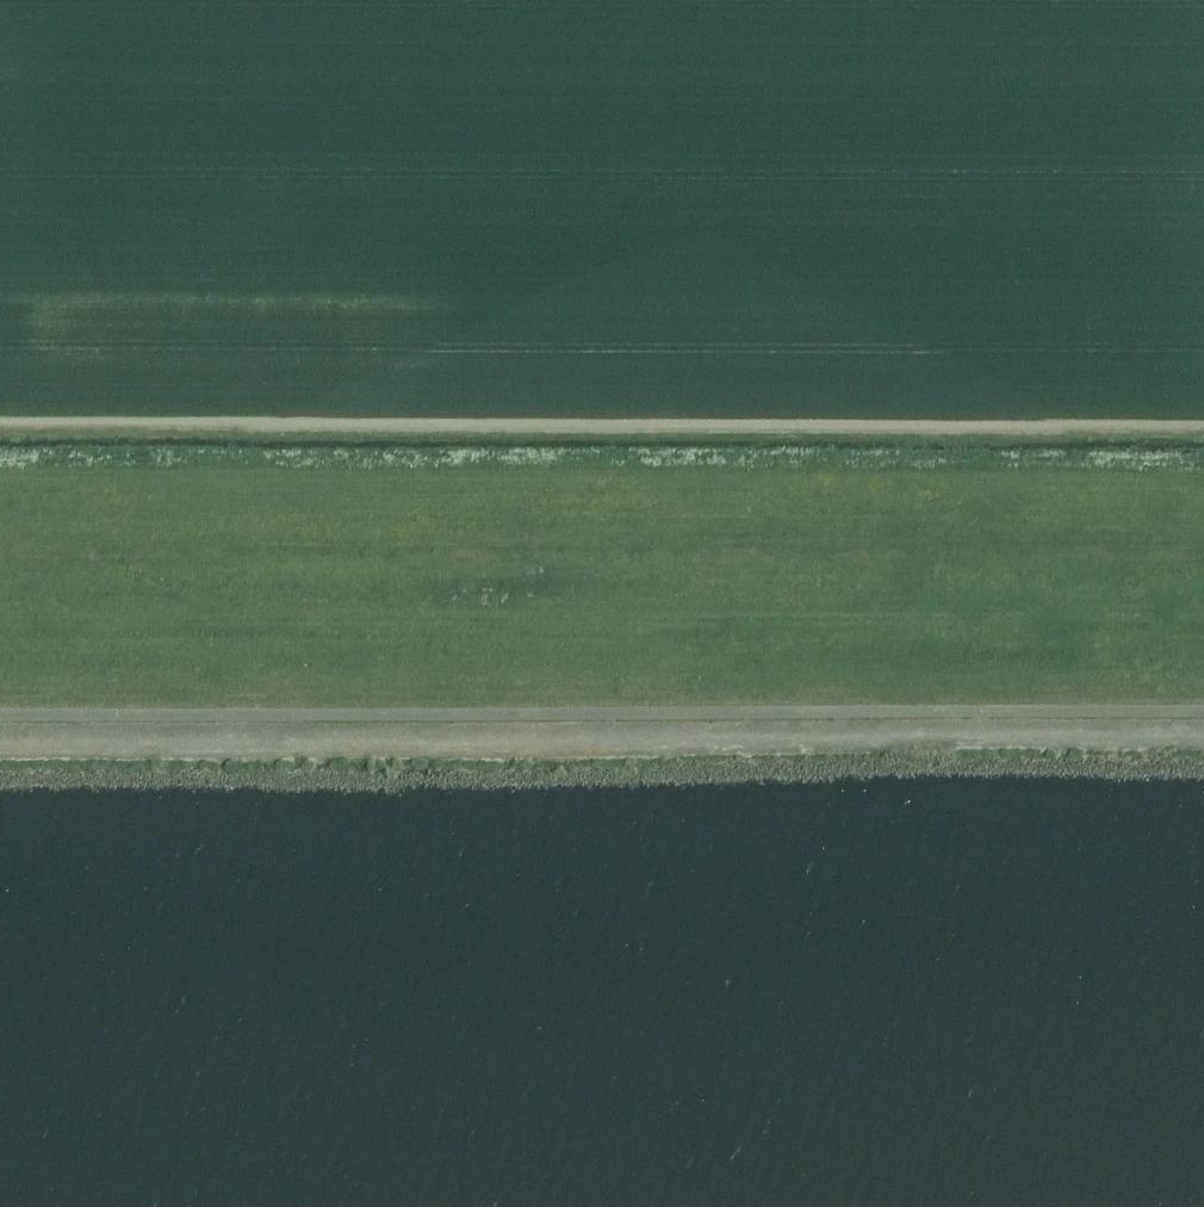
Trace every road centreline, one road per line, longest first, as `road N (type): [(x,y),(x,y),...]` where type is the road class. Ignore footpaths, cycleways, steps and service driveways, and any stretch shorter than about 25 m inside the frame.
road 1 (unclassified): [(0,713),(1203,710)]

